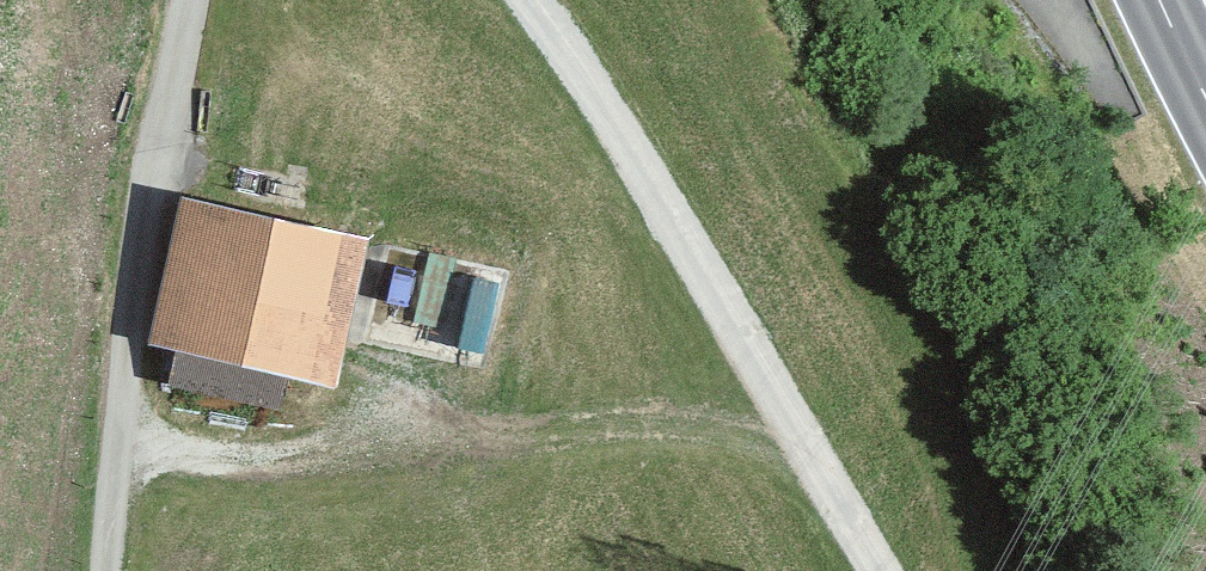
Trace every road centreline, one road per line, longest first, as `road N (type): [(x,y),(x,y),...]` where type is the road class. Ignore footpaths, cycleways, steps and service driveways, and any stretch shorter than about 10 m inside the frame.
road 1 (track): [(879,570),(533,0)]
road 2 (unclassified): [(106,570),(122,345),(167,109)]

